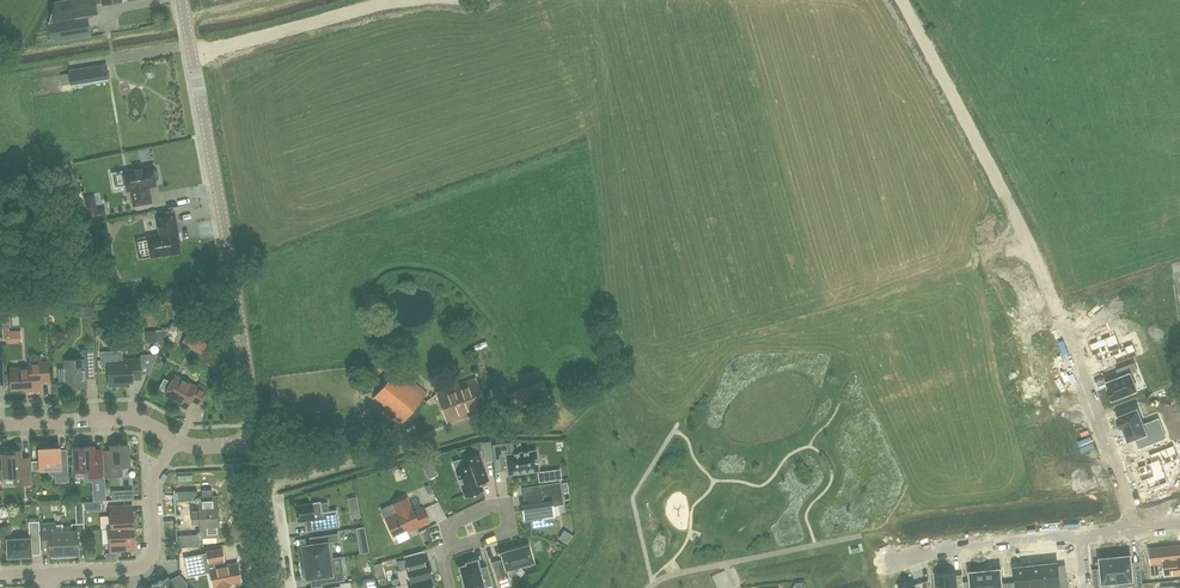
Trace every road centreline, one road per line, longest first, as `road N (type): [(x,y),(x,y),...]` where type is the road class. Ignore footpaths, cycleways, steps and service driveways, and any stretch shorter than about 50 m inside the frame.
road 1 (residential): [(1135,530),(1027,243),(904,287),(888,296),(884,316),(894,409),(906,417),(953,417),(999,543)]
road 2 (tertiary): [(257,446),(182,0)]
road 3 (residential): [(49,576),(135,570),(146,562),(154,541),(152,488),(177,439)]
road 4 (residential): [(0,425),(130,420),(177,439)]
road 5 (tertiary): [(277,587),(257,446)]

